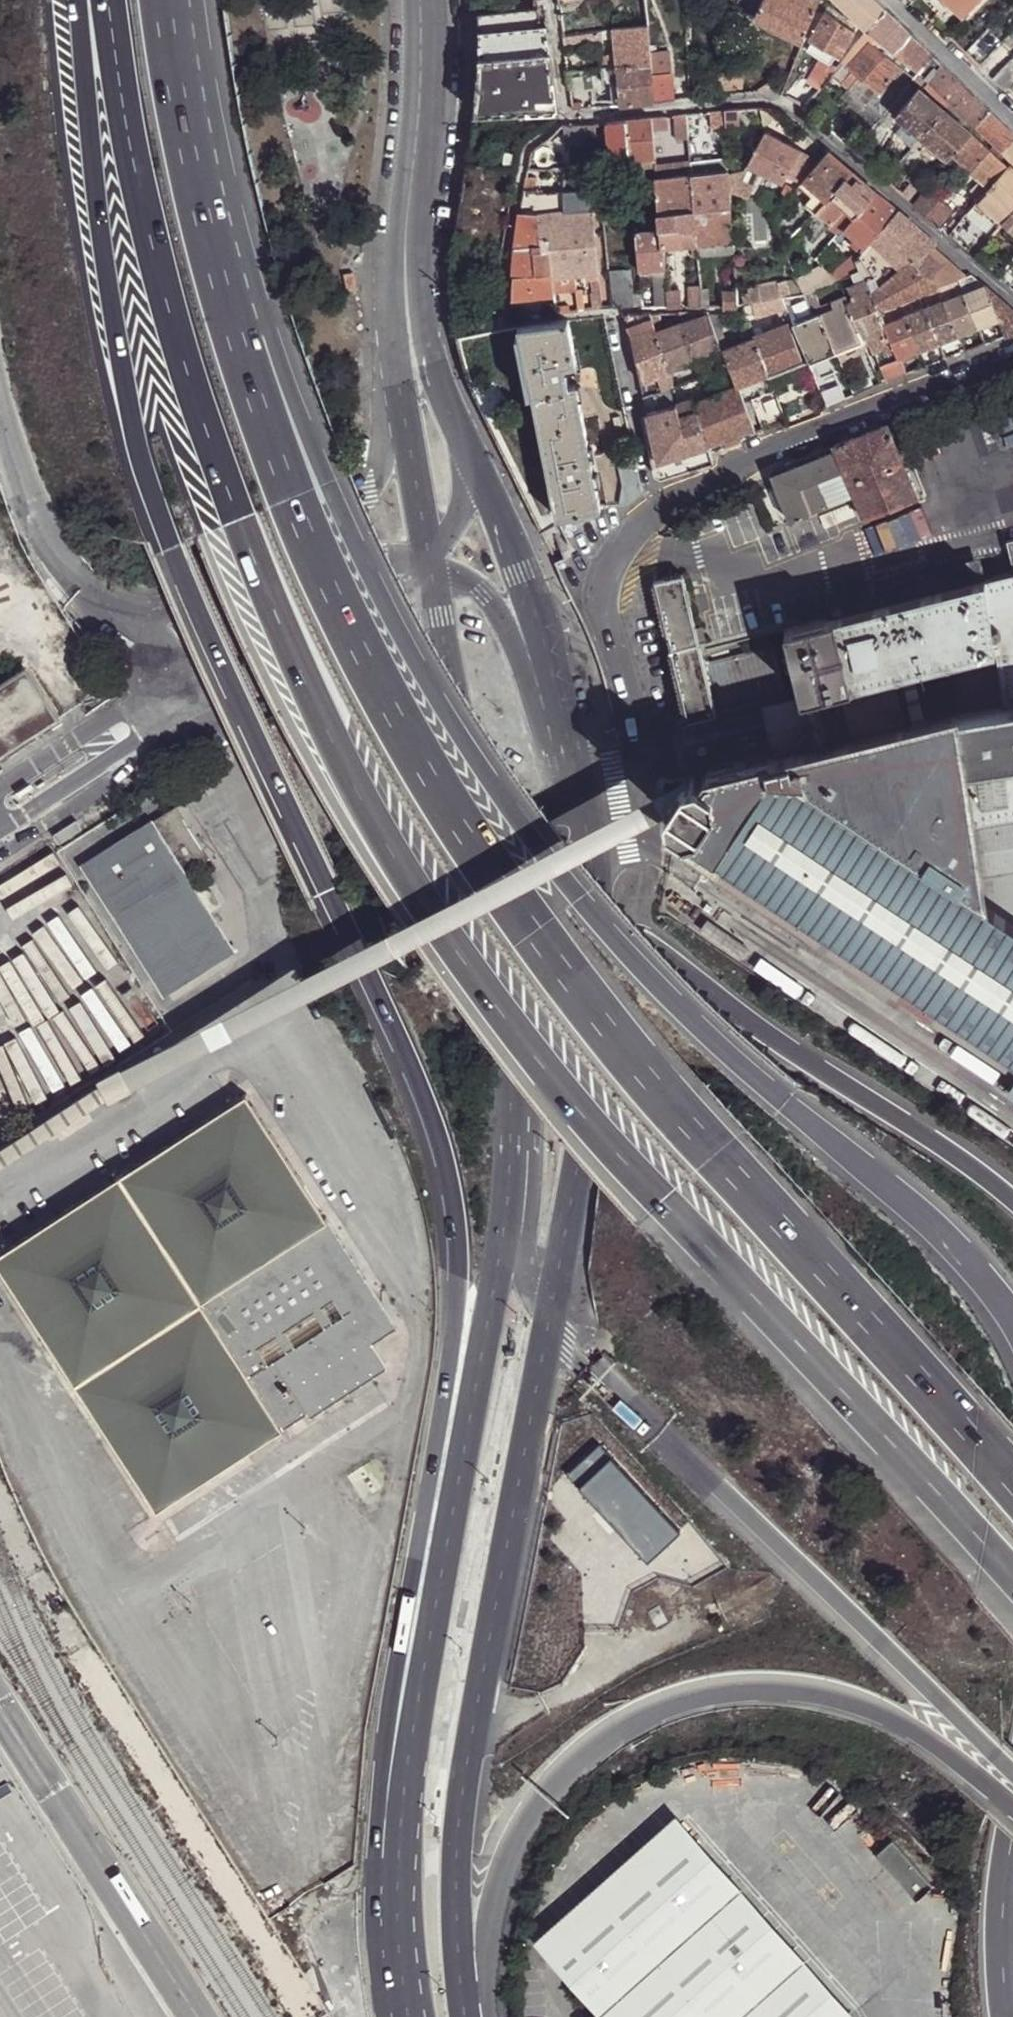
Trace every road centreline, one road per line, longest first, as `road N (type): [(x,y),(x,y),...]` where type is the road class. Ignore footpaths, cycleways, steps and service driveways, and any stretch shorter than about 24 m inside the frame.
road 1 (motorway): [(89,0),(83,28),(98,223),(114,338),(143,455),(246,704),(411,1059),(455,1206),(457,1324),(389,1752),(388,1921)]
road 2 (motorway): [(107,0),(131,161),(198,416),(333,732),(396,841),(529,1028),(816,1362),(1012,1568)]
road 3 (motorway): [(1012,1475),(642,1055),(453,803),(337,594),(233,330)]
road 4 (motorway): [(1012,1326),(946,1238),(713,1028),(540,832),(449,708),(376,580),(278,362),(233,330)]
road 5 (primary): [(508,1171),(388,1921)]
road 6 (motorway): [(468,2002),(517,1842),(553,1787),(597,1741),(642,1713),(698,1693),(758,1686),(821,1691),(890,1716),(1012,1804)]
road 7 (residential): [(1012,364),(654,511),(620,540),(599,591),(640,724),(636,753),(618,771),(565,797)]
road 8 (primary): [(468,2002),(456,1909),(460,1820),(550,1313)]
road 9 (motorway): [(550,1313),(595,1377),(1012,1772)]
road 10 (motorway): [(1012,1201),(585,906)]
road 11 (primary): [(550,1313),(581,1154),(585,906)]
road 12 (motorway): [(233,330),(192,175),(162,0)]
road 13 (primary): [(565,797),(552,673),(521,572),(480,478)]
road 14 (primary): [(498,879),(513,1002),(508,1171)]
road 15 (unclassified): [(142,628),(88,593),(44,531),(0,396)]
road 16 (residential): [(565,797),(502,613),(488,593),(434,565)]
road 17 (primary): [(480,478),(420,310),(406,235)]
road 18 (primary): [(425,0),(426,81),(406,235)]
road 19 (primary): [(406,235),(397,295),(400,422)]
road 20 (primary): [(434,565),(465,748)]
road 21 (residential): [(335,637),(393,650),(465,748)]
road 22 (residential): [(400,422),(368,498),(311,561)]
road 23 (residential): [(1012,116),(894,0)]
road 24 (motorway): [(508,1171),(523,1259),(550,1313)]
road 25 (primary): [(400,422),(434,565)]
road 26 (residential): [(198,687),(335,637)]
road 27 (motorway): [(1010,2016),(1004,1954),(1012,1873)]
road 28 (residential): [(434,565),(311,561)]
road 29 (residential): [(335,637),(434,565)]

